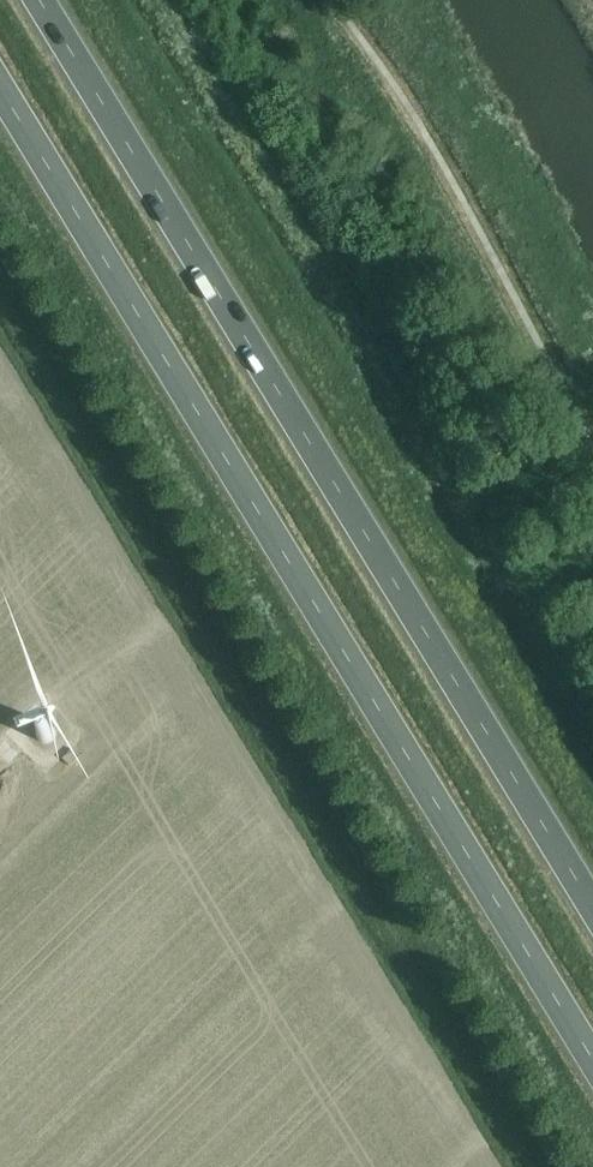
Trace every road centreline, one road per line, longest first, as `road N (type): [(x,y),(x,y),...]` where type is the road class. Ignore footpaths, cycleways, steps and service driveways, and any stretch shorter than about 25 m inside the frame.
road 1 (trunk): [(0,88),(592,1060)]
road 2 (trunk): [(592,907),(39,0)]

